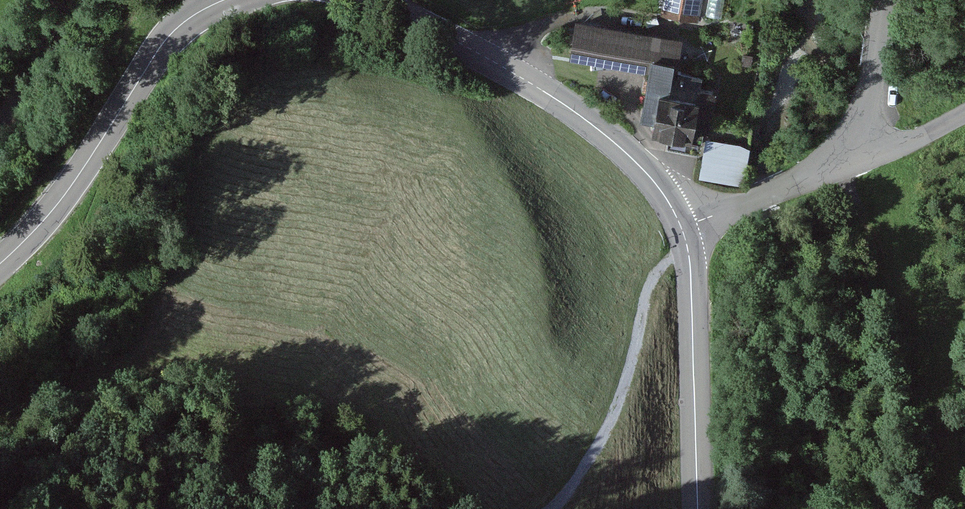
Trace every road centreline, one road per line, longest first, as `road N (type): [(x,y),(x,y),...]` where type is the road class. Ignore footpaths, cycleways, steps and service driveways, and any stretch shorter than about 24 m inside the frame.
road 1 (tertiary): [(370,0),(585,123),(623,152),(677,222)]
road 2 (tertiary): [(0,262),(53,206),(167,35),(218,0)]
road 3 (track): [(554,508),(615,424),(652,280),(684,249)]
road 4 (tertiary): [(677,222),(688,277),(695,508)]
road 5 (track): [(964,316),(935,321),(892,301),(841,156)]
road 6 (unclassified): [(841,156),(807,178),(677,222)]
road 7 (unclassified): [(841,156),(865,107),(882,0)]
road 8 (unclassified): [(964,112),(918,138),(841,156)]

